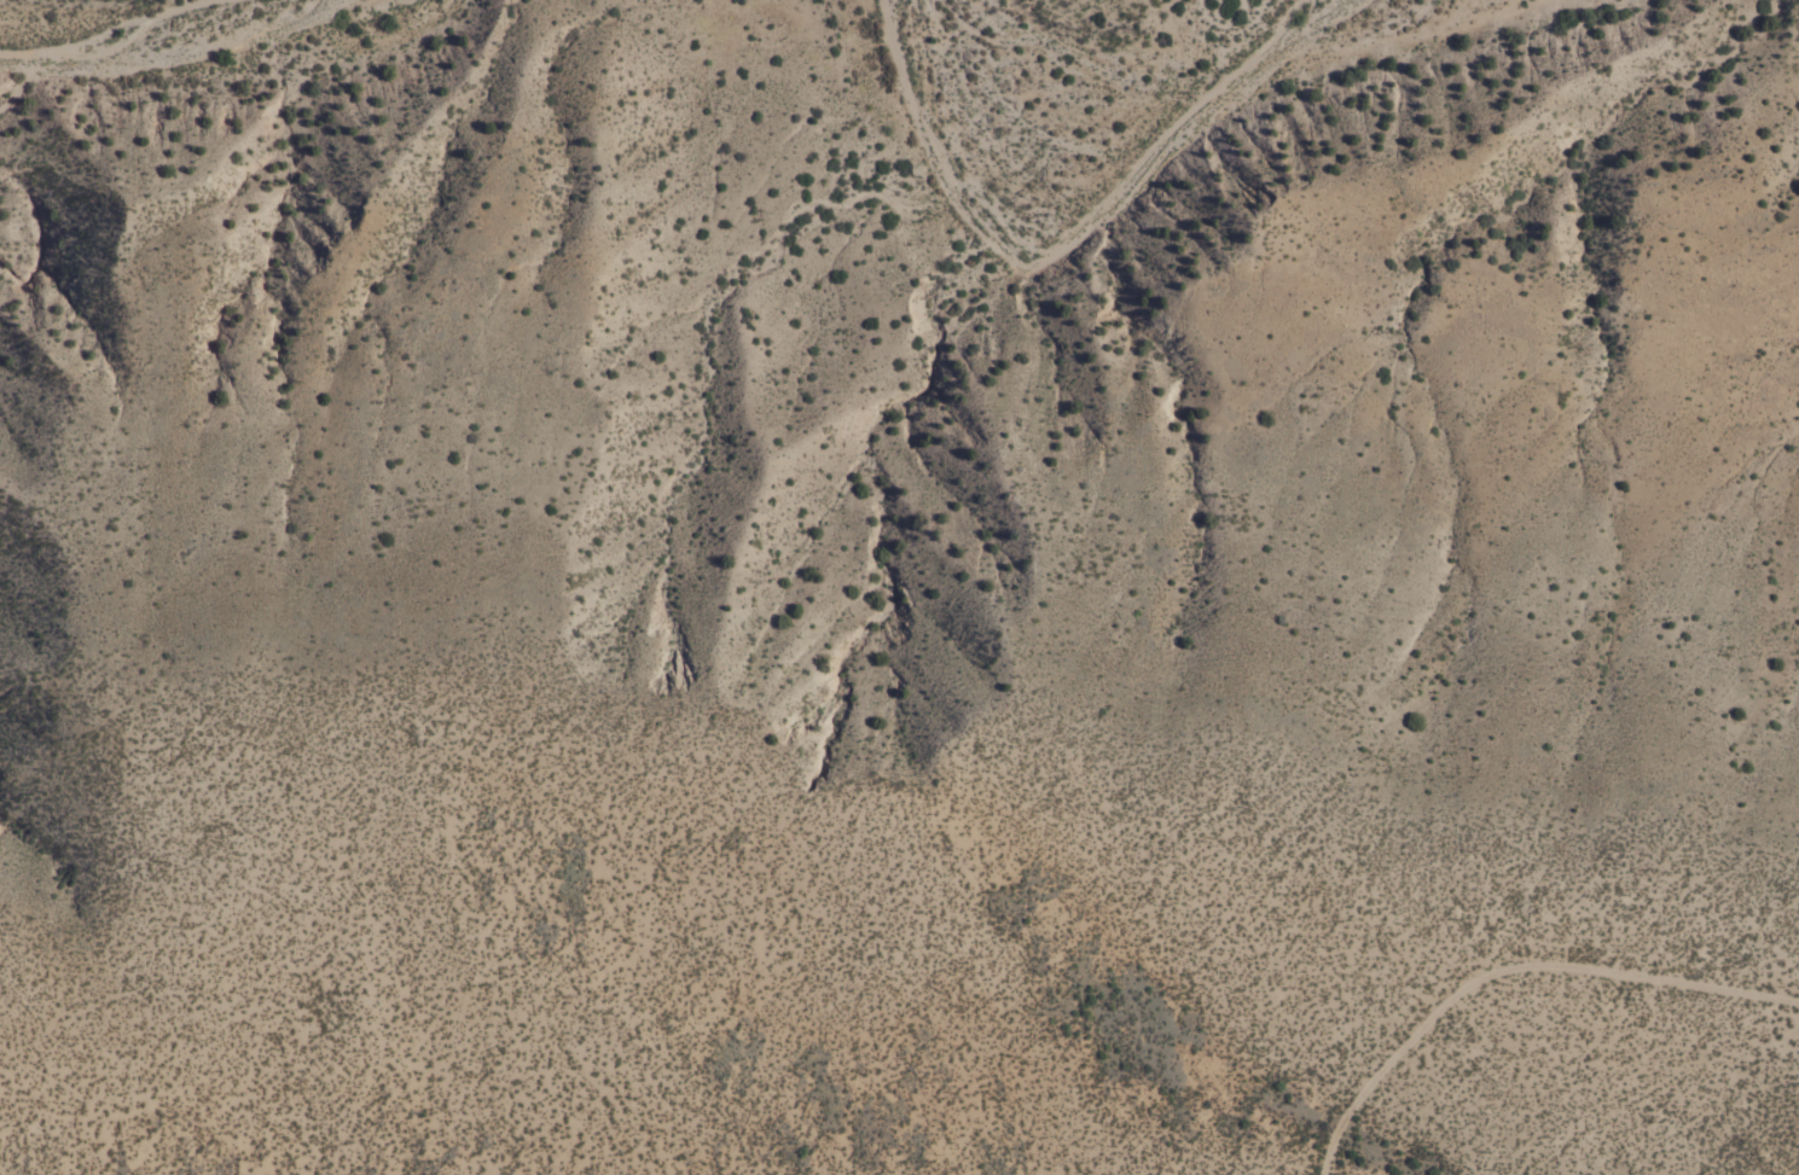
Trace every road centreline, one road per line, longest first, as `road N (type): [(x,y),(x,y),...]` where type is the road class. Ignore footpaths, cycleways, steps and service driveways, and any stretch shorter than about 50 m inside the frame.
road 1 (track): [(1315,1174),(1347,1098),(1466,982),(1514,962),(1798,1005)]

